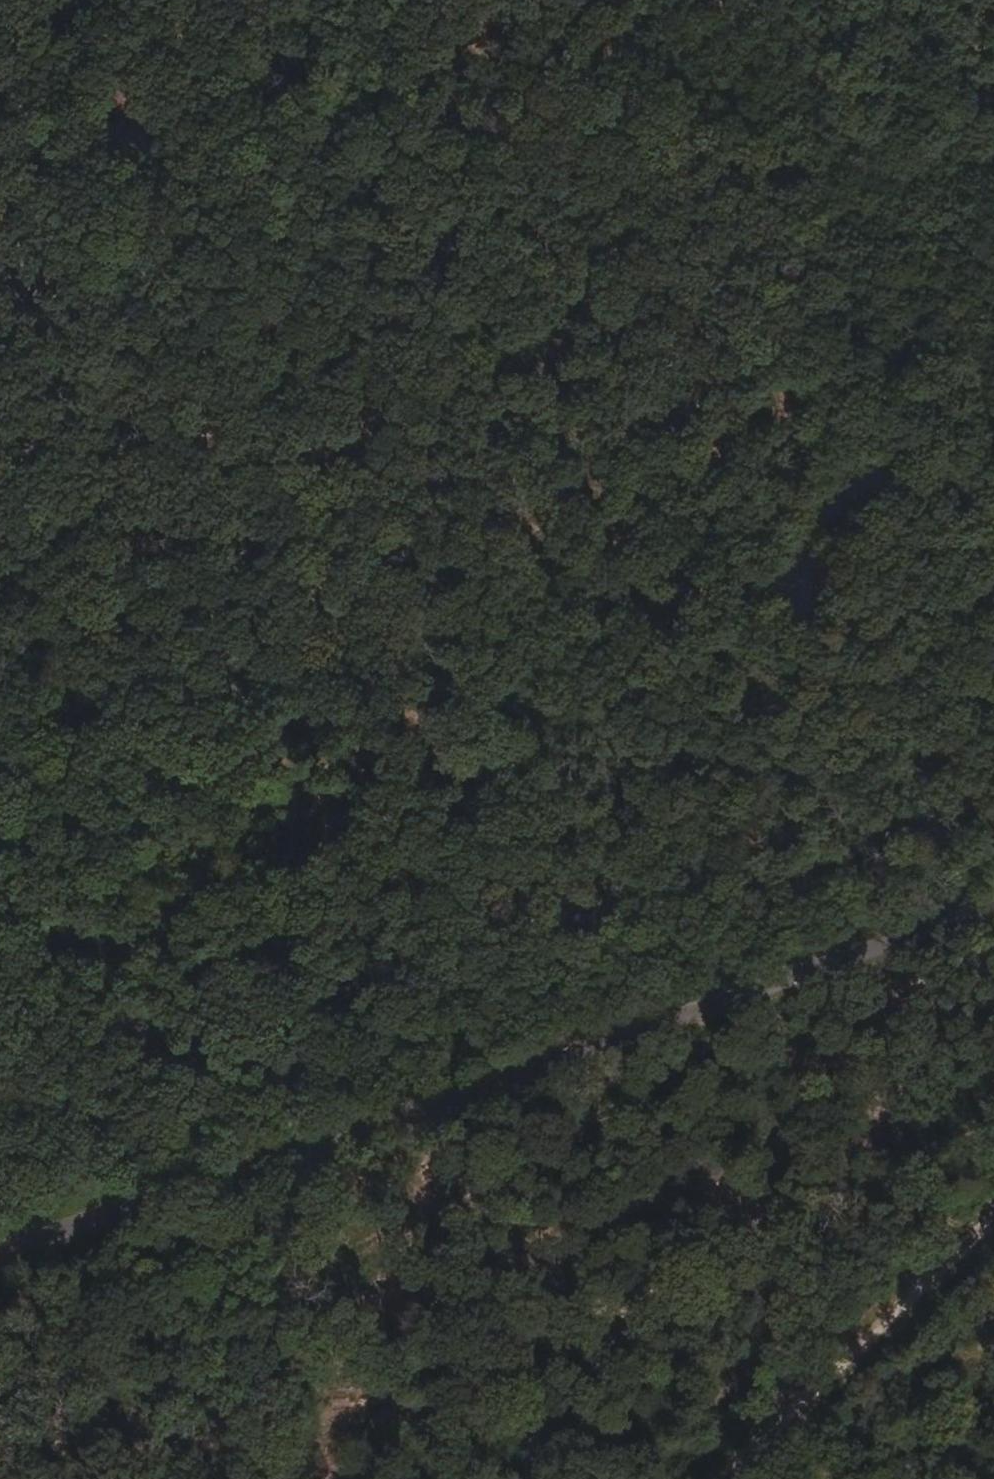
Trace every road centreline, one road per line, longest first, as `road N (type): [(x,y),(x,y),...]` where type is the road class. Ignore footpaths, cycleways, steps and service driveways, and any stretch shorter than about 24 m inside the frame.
road 1 (unclassified): [(0,1252),(993,906)]
road 2 (track): [(993,1223),(725,1478)]

